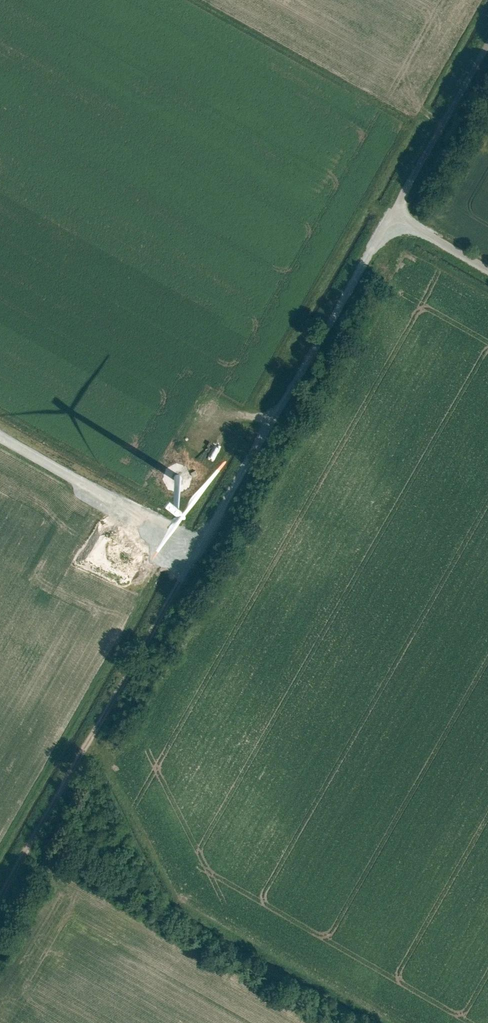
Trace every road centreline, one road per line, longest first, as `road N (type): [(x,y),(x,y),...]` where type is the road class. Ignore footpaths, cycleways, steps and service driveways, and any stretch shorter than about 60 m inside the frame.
road 1 (track): [(0,904),(394,213)]
road 2 (track): [(384,1022),(197,914),(94,739)]
road 3 (residential): [(394,213),(487,47)]

